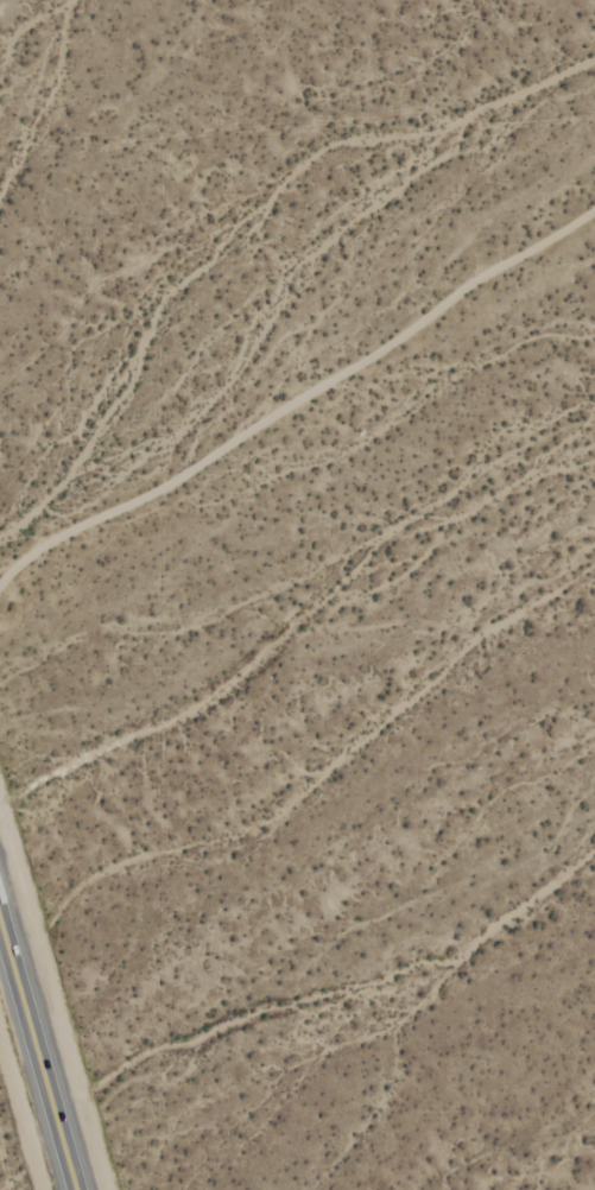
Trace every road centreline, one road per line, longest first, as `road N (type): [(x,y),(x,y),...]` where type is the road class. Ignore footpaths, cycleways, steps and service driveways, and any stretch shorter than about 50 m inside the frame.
road 1 (track): [(594,201),(297,399),(0,579)]
road 2 (trunk): [(71,1189),(0,934)]

